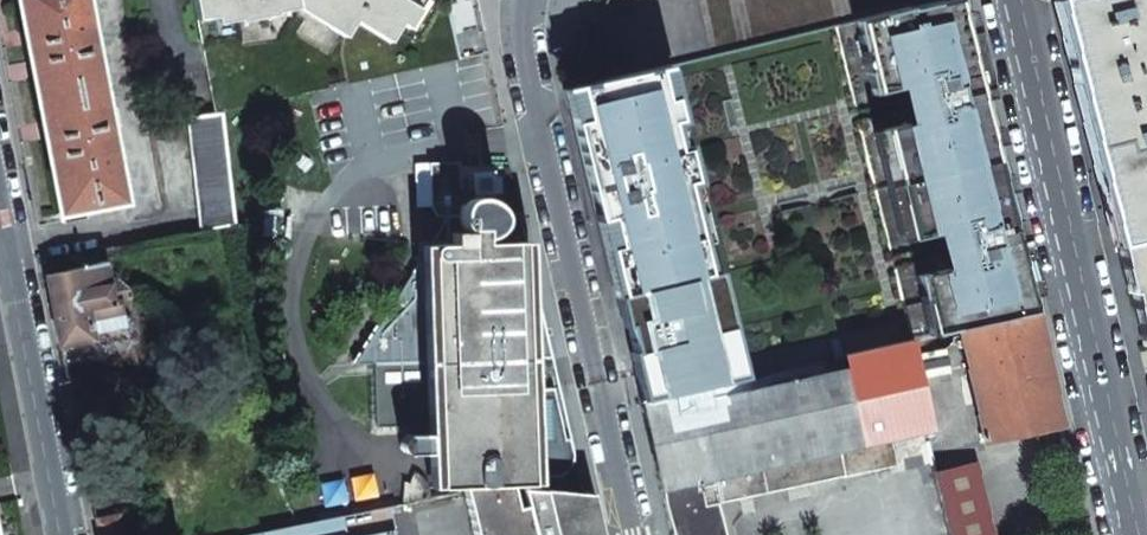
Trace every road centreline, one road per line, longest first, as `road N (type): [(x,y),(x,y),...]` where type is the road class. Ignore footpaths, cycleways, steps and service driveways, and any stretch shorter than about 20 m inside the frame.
road 1 (secondary): [(1016,0),(1137,534)]
road 2 (residential): [(632,534),(523,35),(526,0)]
road 3 (residential): [(64,534),(0,214)]

